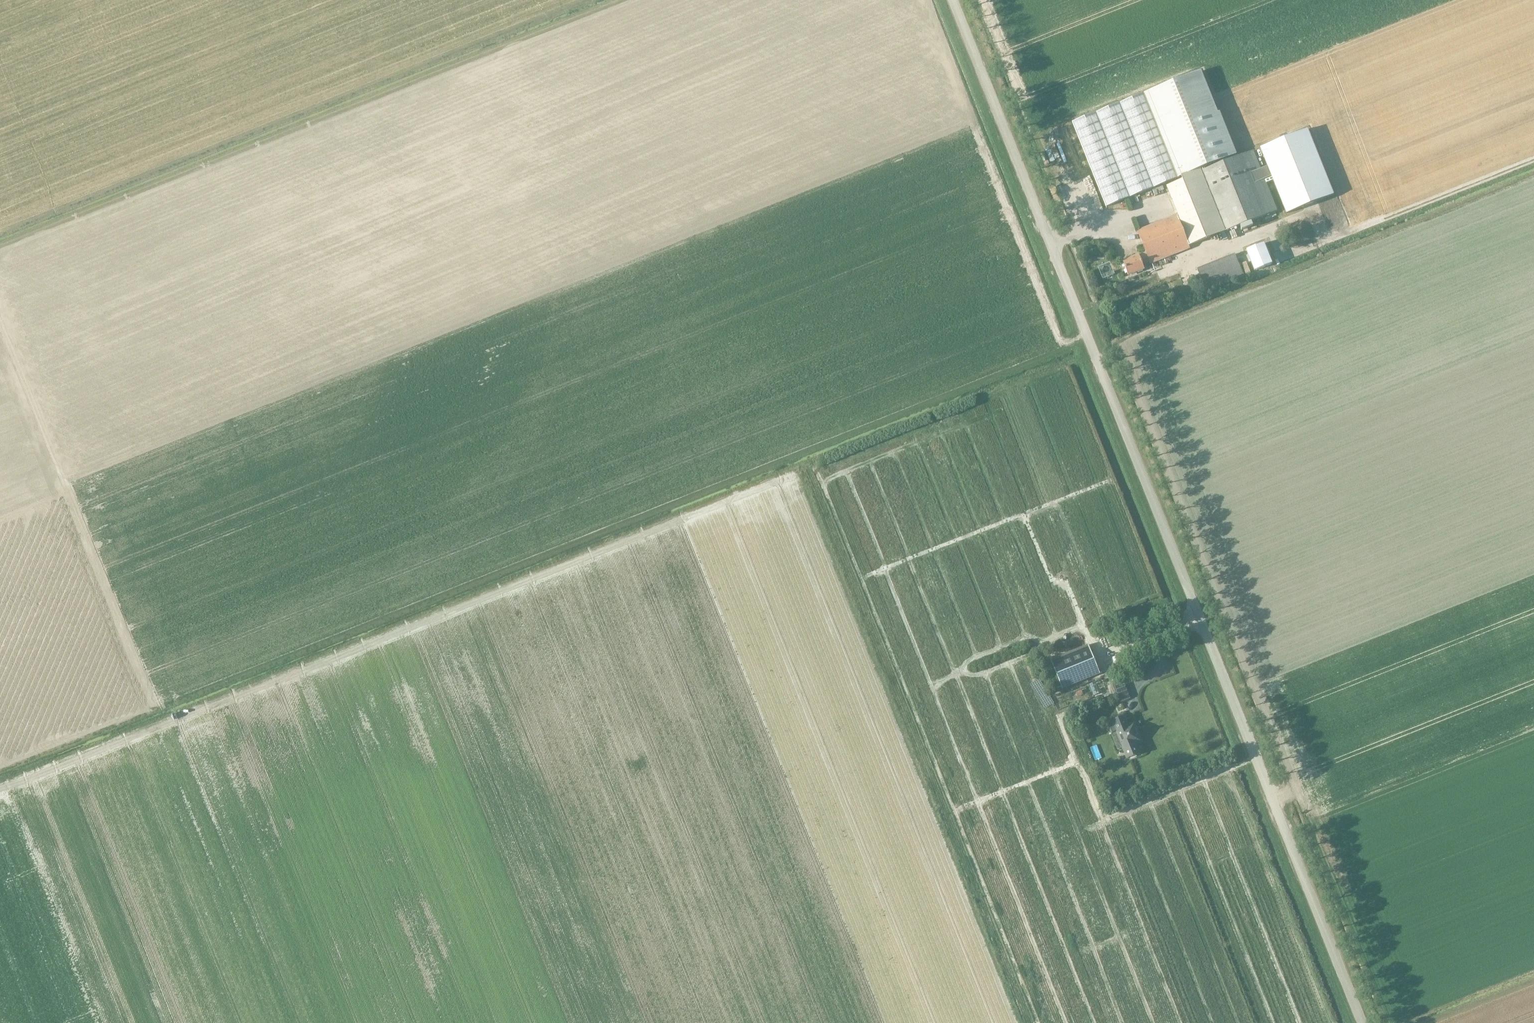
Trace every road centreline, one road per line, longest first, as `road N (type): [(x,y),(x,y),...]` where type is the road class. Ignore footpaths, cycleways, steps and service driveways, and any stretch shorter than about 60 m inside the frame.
road 1 (unclassified): [(1362,1022),(953,0)]

